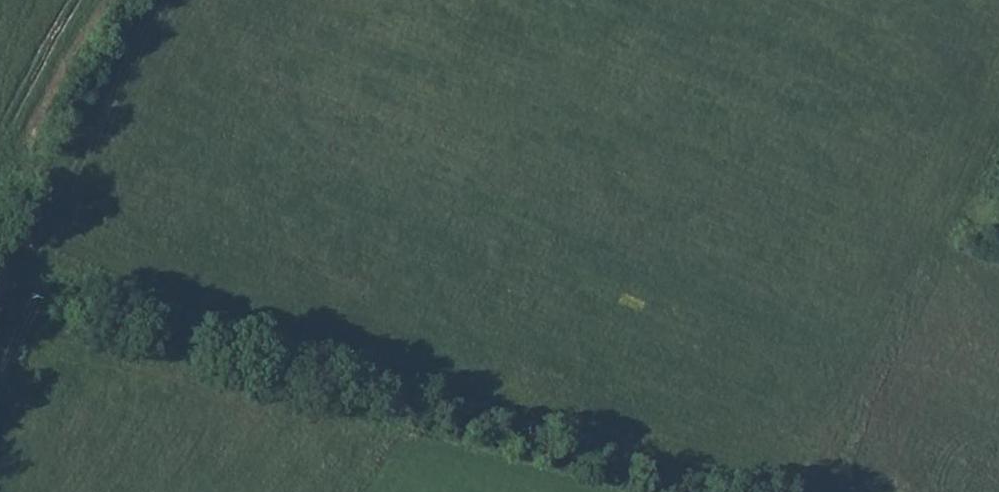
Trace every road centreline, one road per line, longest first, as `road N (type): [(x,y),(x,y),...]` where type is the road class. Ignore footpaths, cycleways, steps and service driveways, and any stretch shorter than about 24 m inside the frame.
road 1 (track): [(0,304),(164,0)]

